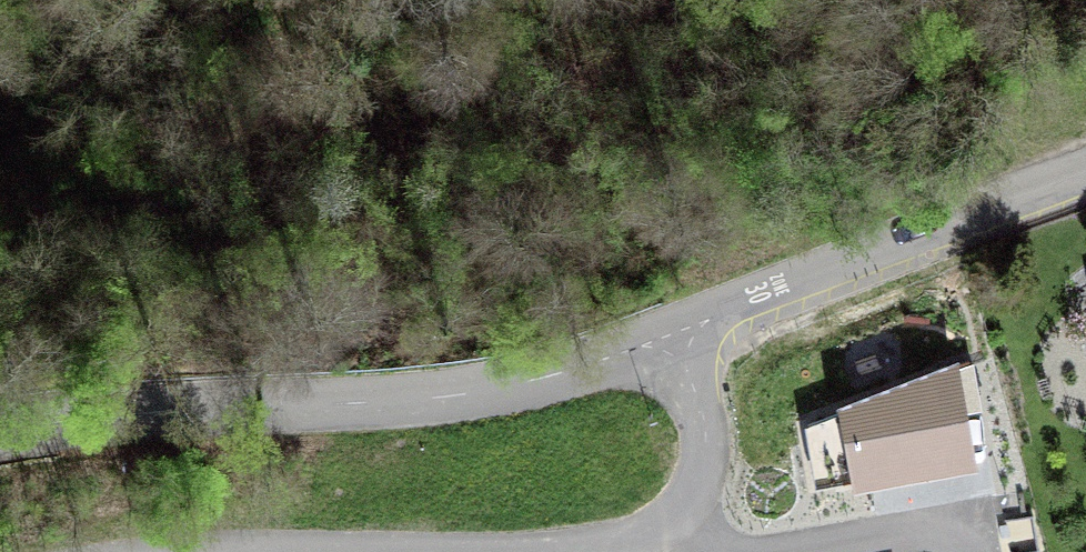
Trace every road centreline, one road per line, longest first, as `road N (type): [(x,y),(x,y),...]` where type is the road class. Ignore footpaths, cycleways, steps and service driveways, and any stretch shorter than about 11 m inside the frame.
road 1 (residential): [(684,330),(494,388),(0,429)]
road 2 (residential): [(1085,180),(684,330)]
road 3 (residential): [(684,330),(705,426),(679,519)]
road 4 (residential): [(679,519),(608,549),(538,551)]

